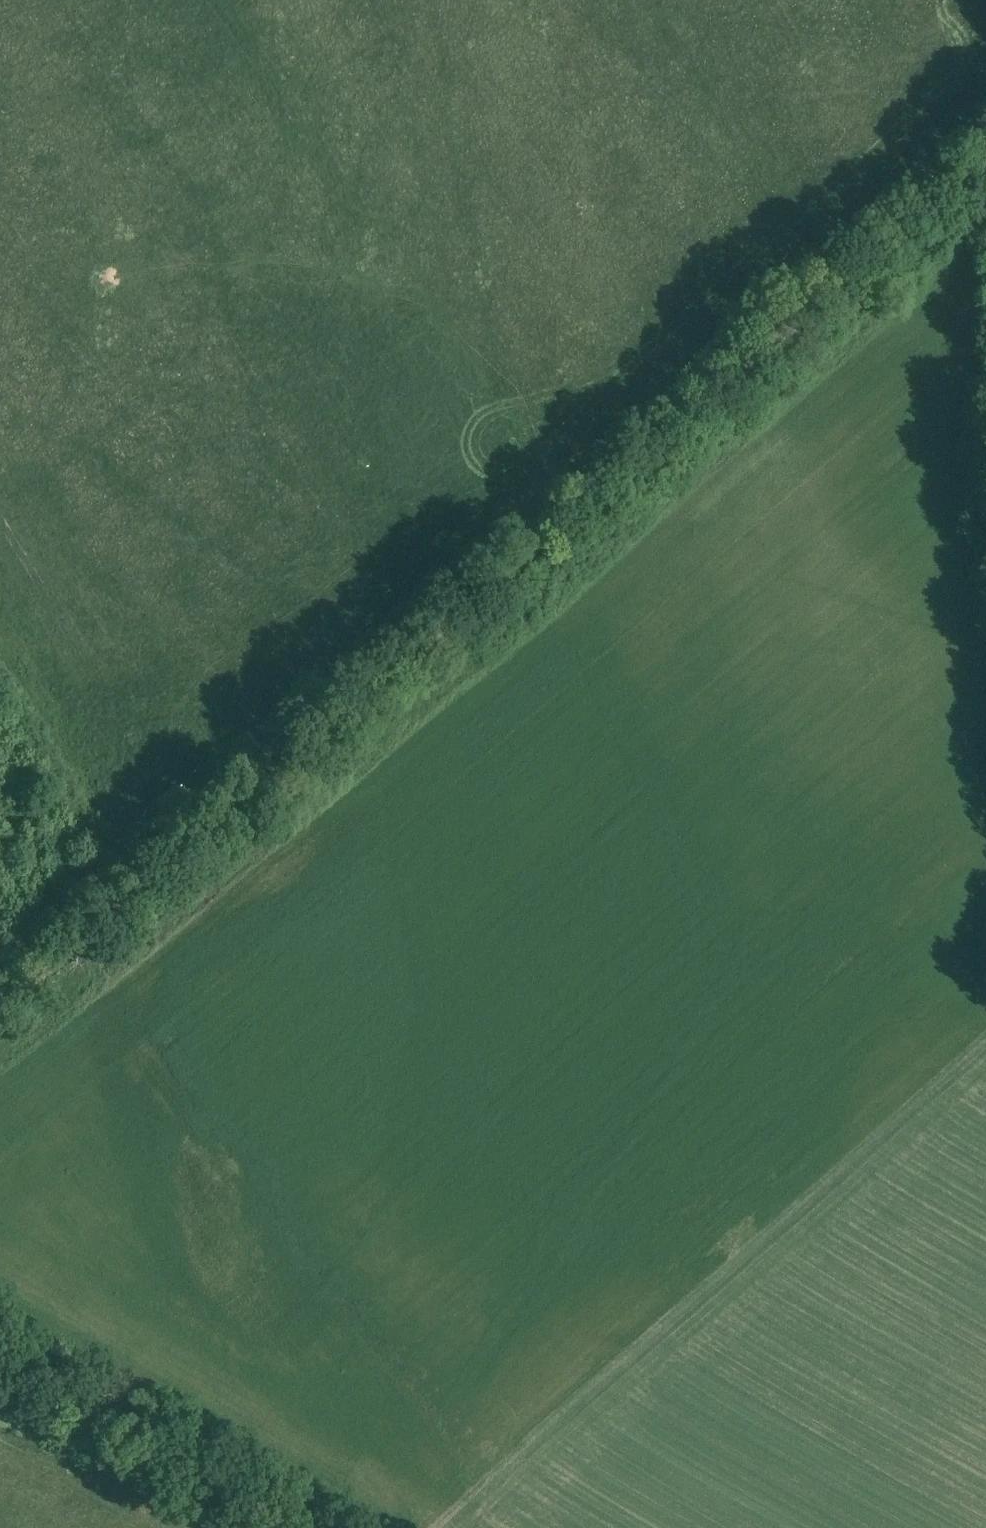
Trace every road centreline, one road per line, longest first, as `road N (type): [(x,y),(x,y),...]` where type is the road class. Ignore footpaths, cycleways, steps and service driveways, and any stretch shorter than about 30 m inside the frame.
road 1 (track): [(0,1007),(985,157)]
road 2 (track): [(0,1354),(299,1527)]

